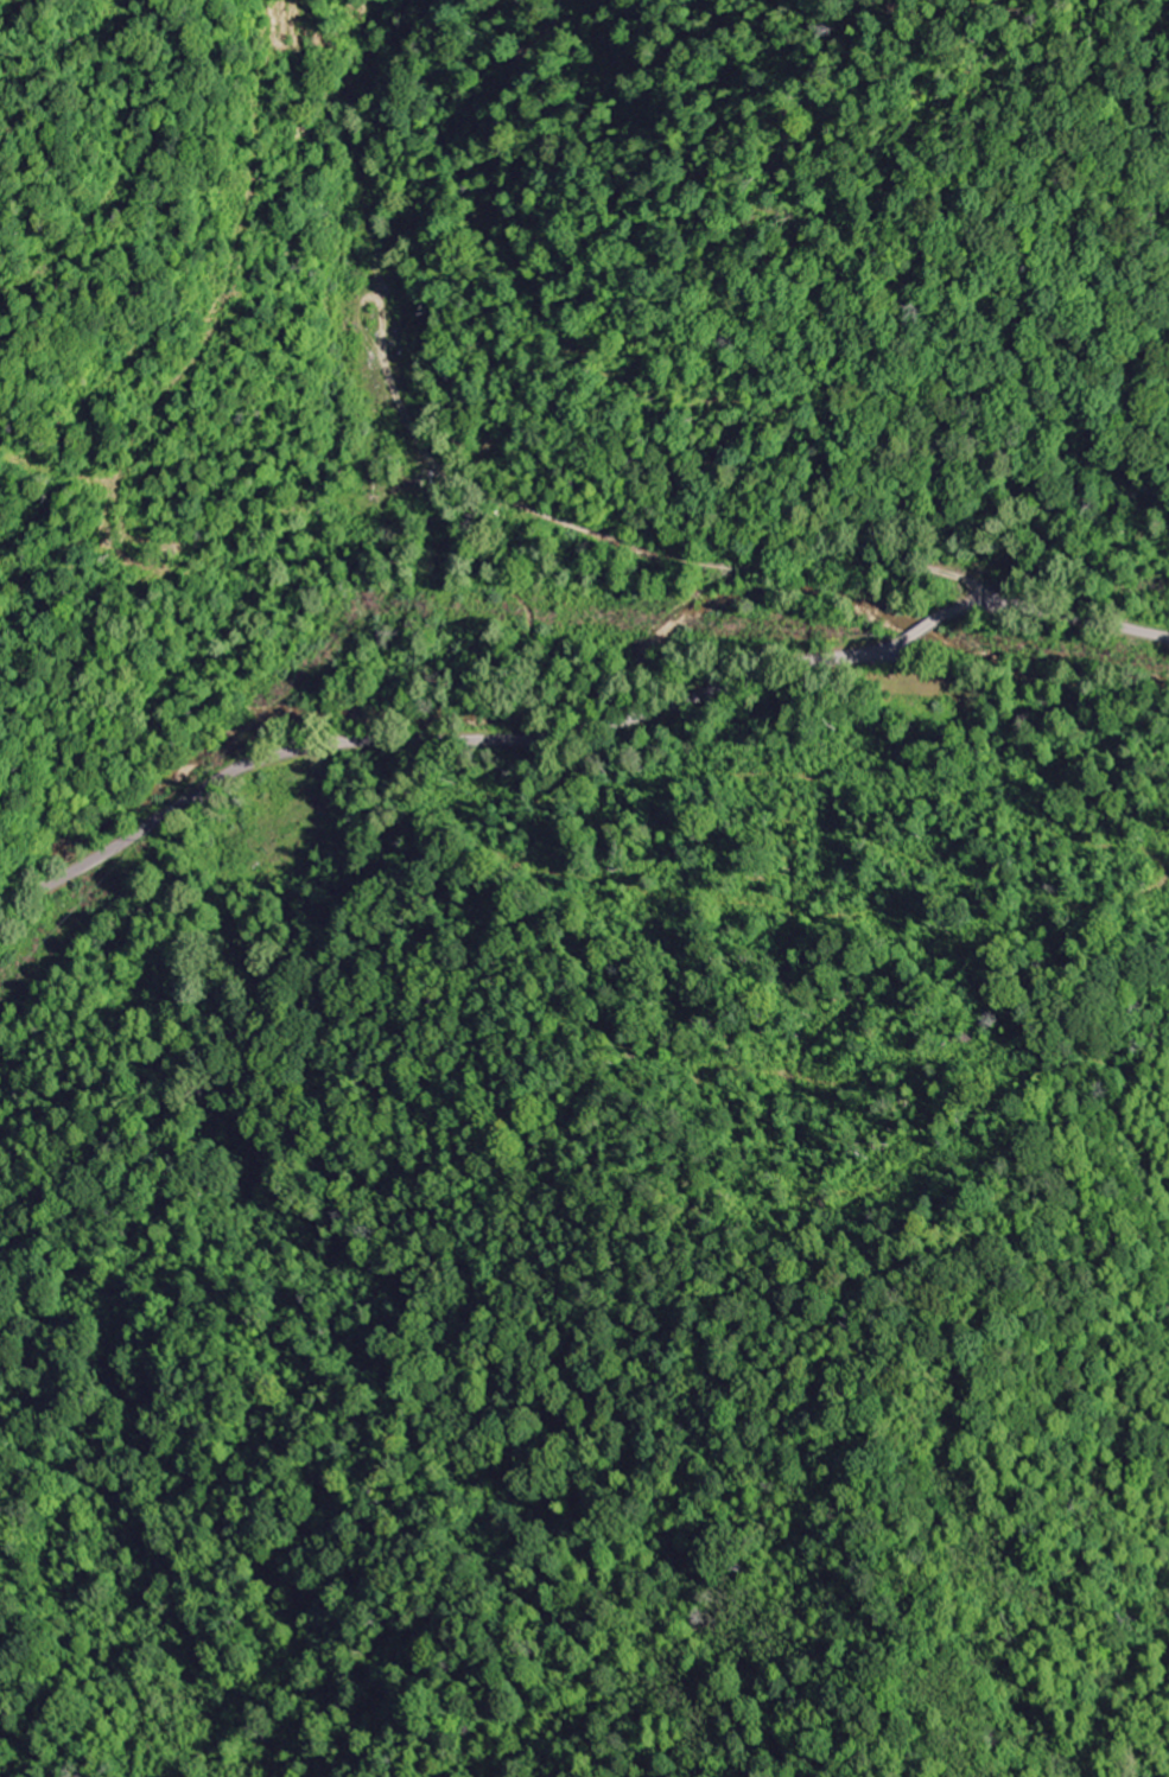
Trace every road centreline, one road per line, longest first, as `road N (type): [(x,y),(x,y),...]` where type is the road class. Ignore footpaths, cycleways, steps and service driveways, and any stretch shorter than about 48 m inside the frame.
road 1 (residential): [(0,911),(252,757),(390,739),(460,741),(630,711),(868,649),(941,613),(983,604),(1033,606),(1168,636)]
road 2 (residential): [(0,1550),(112,1776)]

